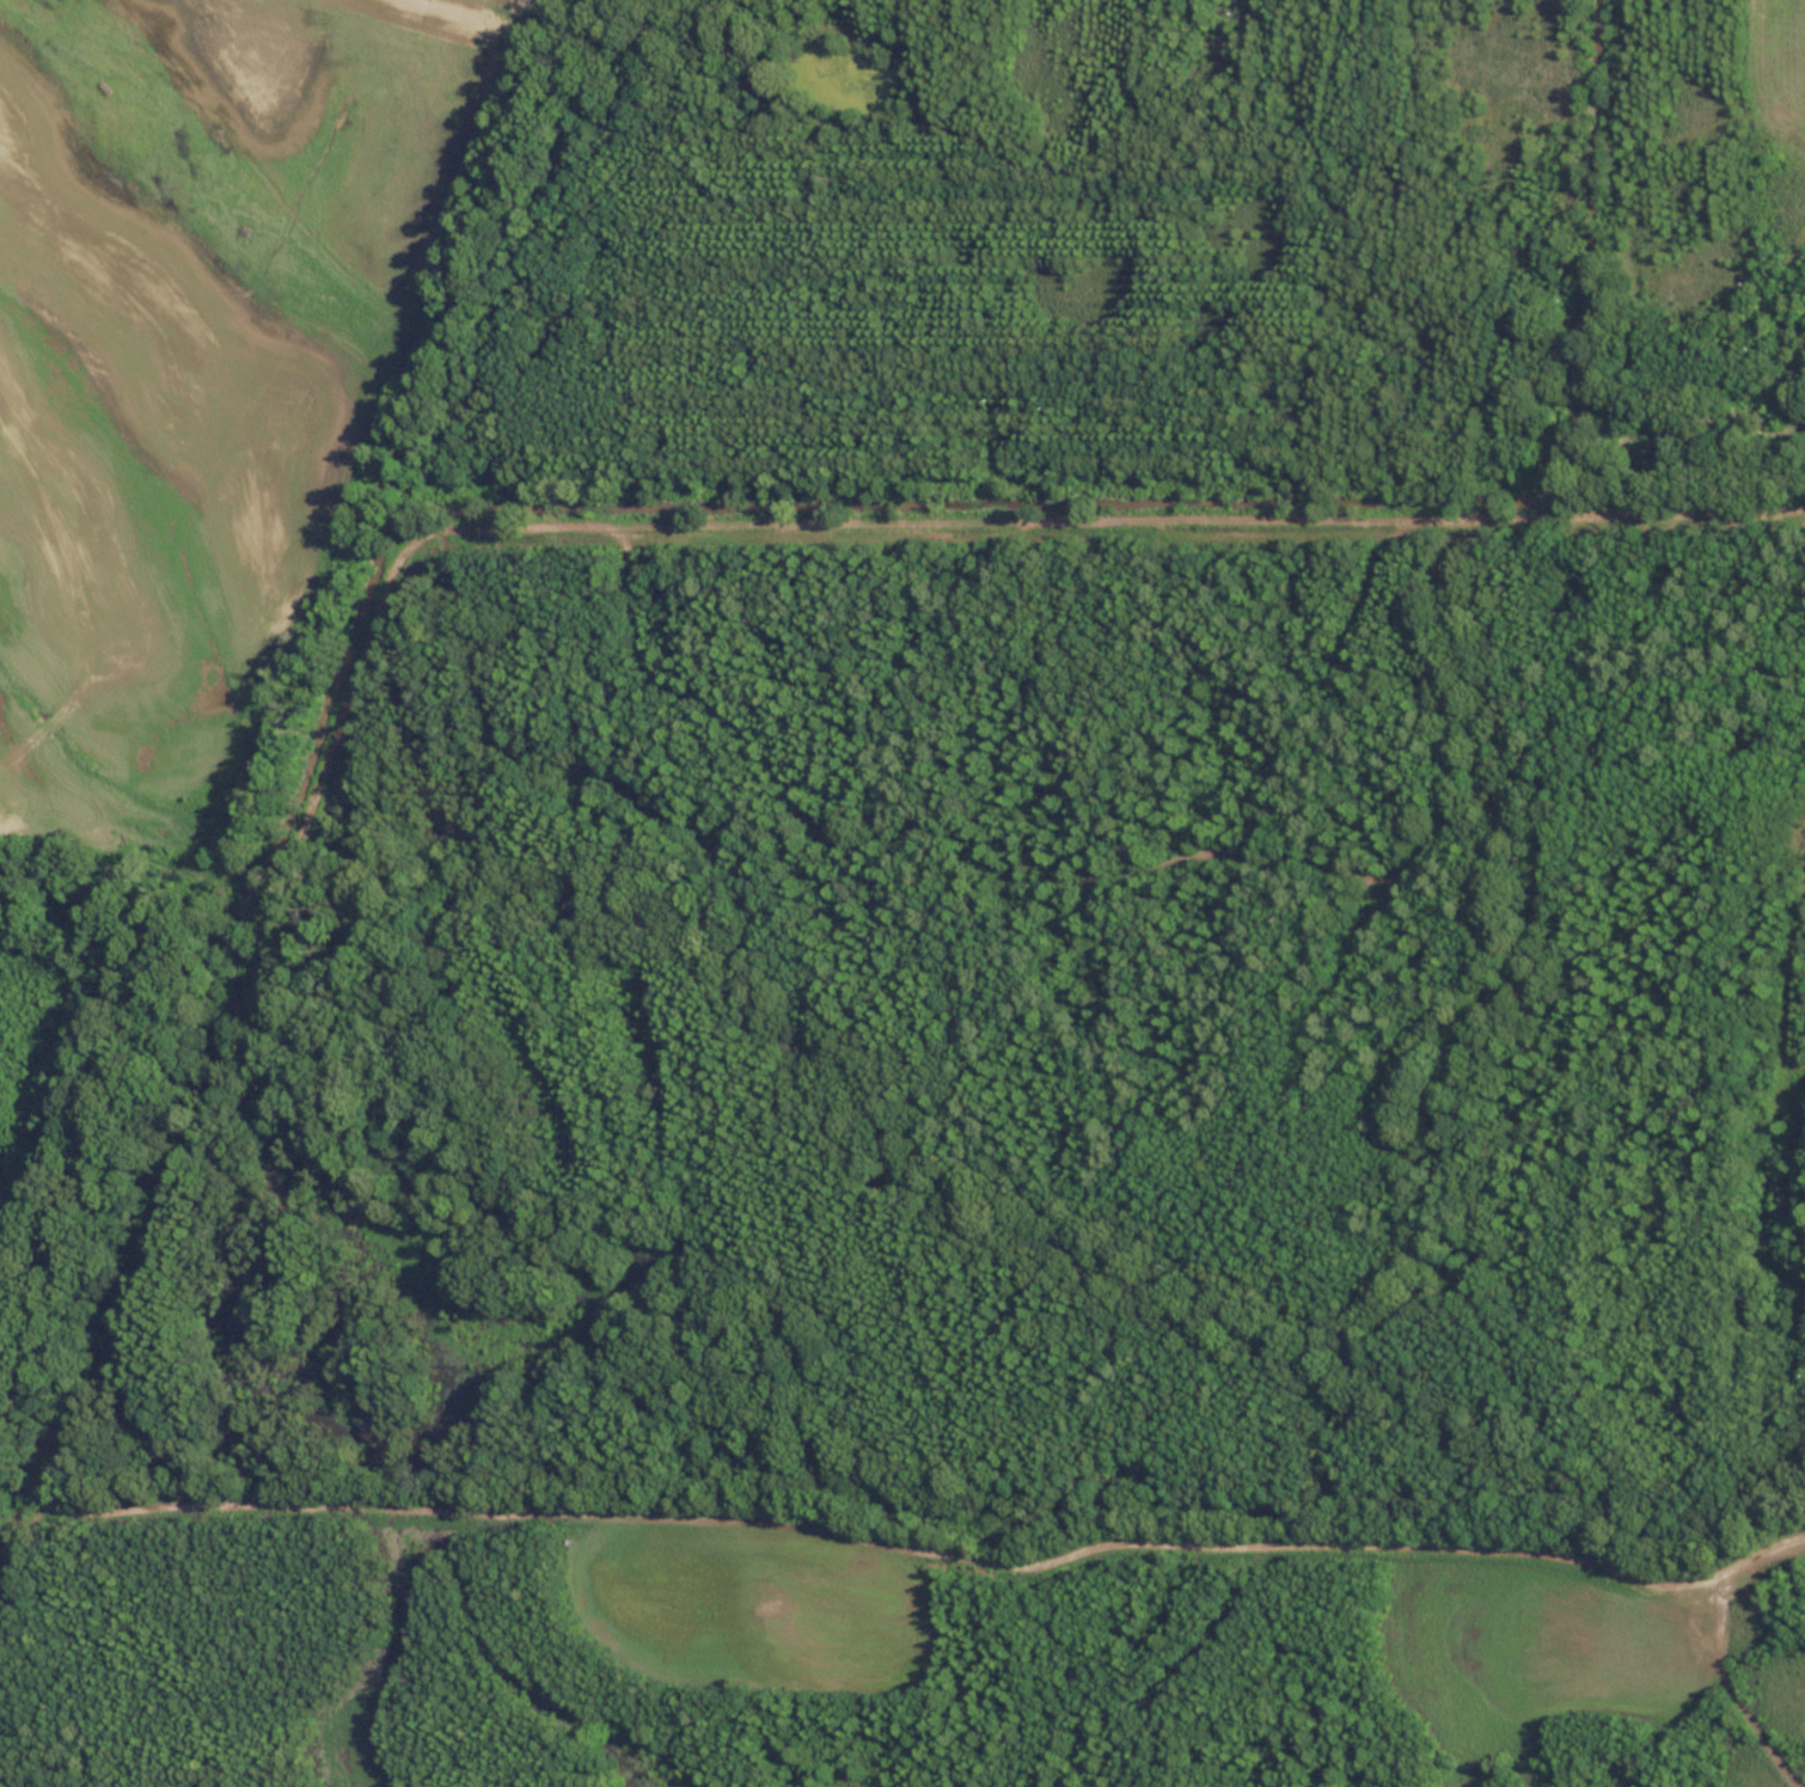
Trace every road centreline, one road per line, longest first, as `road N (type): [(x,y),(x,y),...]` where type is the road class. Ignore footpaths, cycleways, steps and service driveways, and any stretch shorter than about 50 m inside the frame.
road 1 (track): [(1804,475),(1332,464),(724,464),(530,574),(426,562),(400,537),(579,100),(651,69),(816,77),(859,20),(855,0)]

